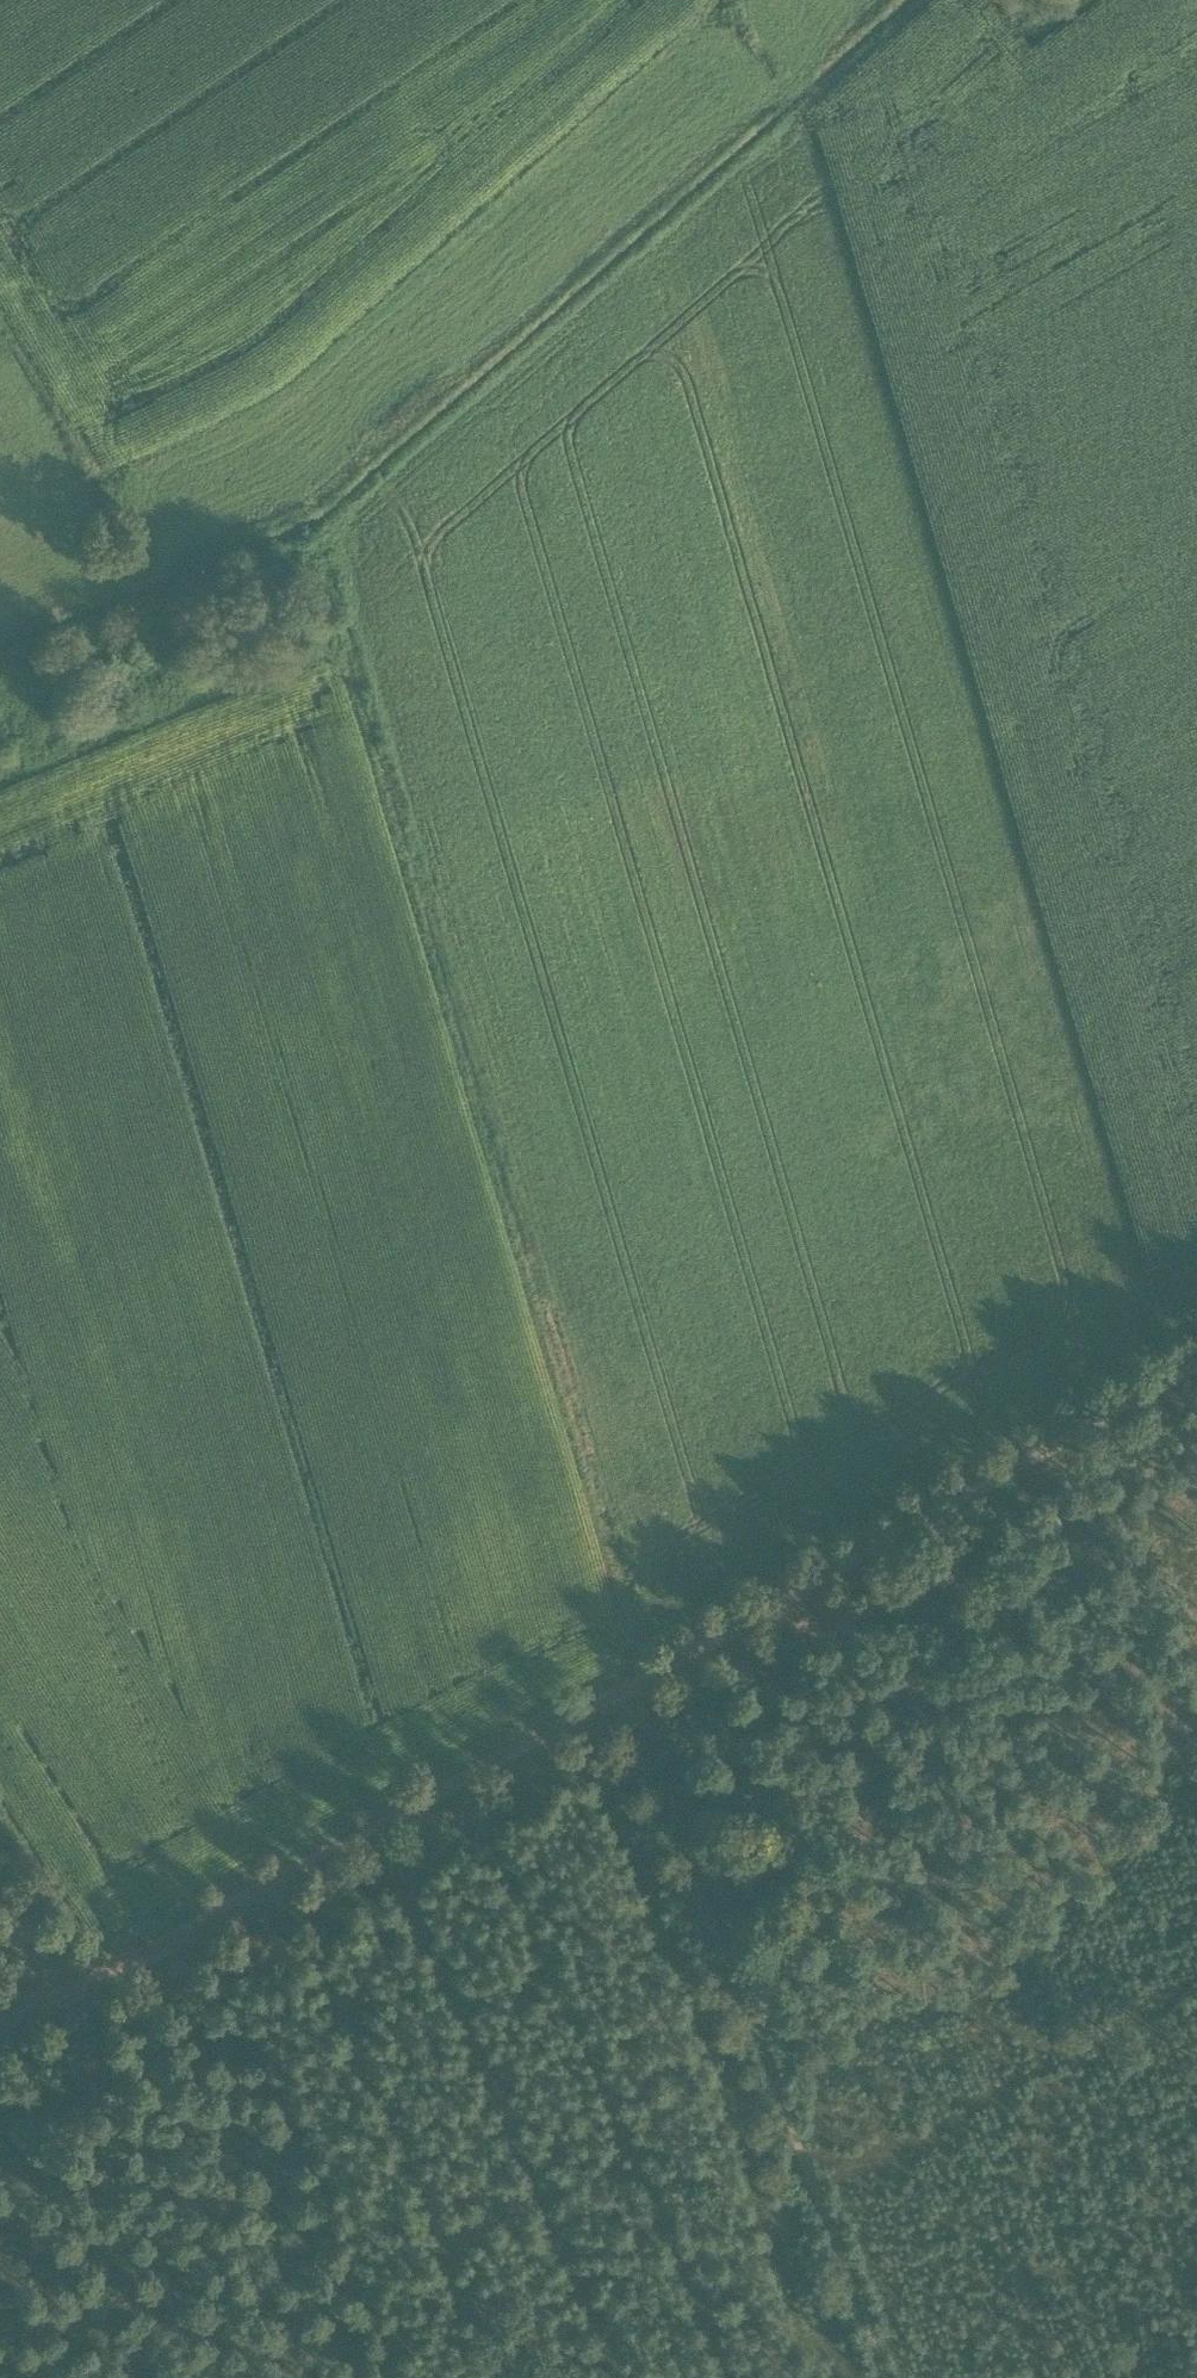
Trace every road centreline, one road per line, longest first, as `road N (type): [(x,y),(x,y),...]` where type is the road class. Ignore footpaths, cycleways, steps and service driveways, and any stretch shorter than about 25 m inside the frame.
road 1 (track): [(631,1690),(1196,1363)]
road 2 (track): [(631,1690),(196,1927),(90,1977)]

